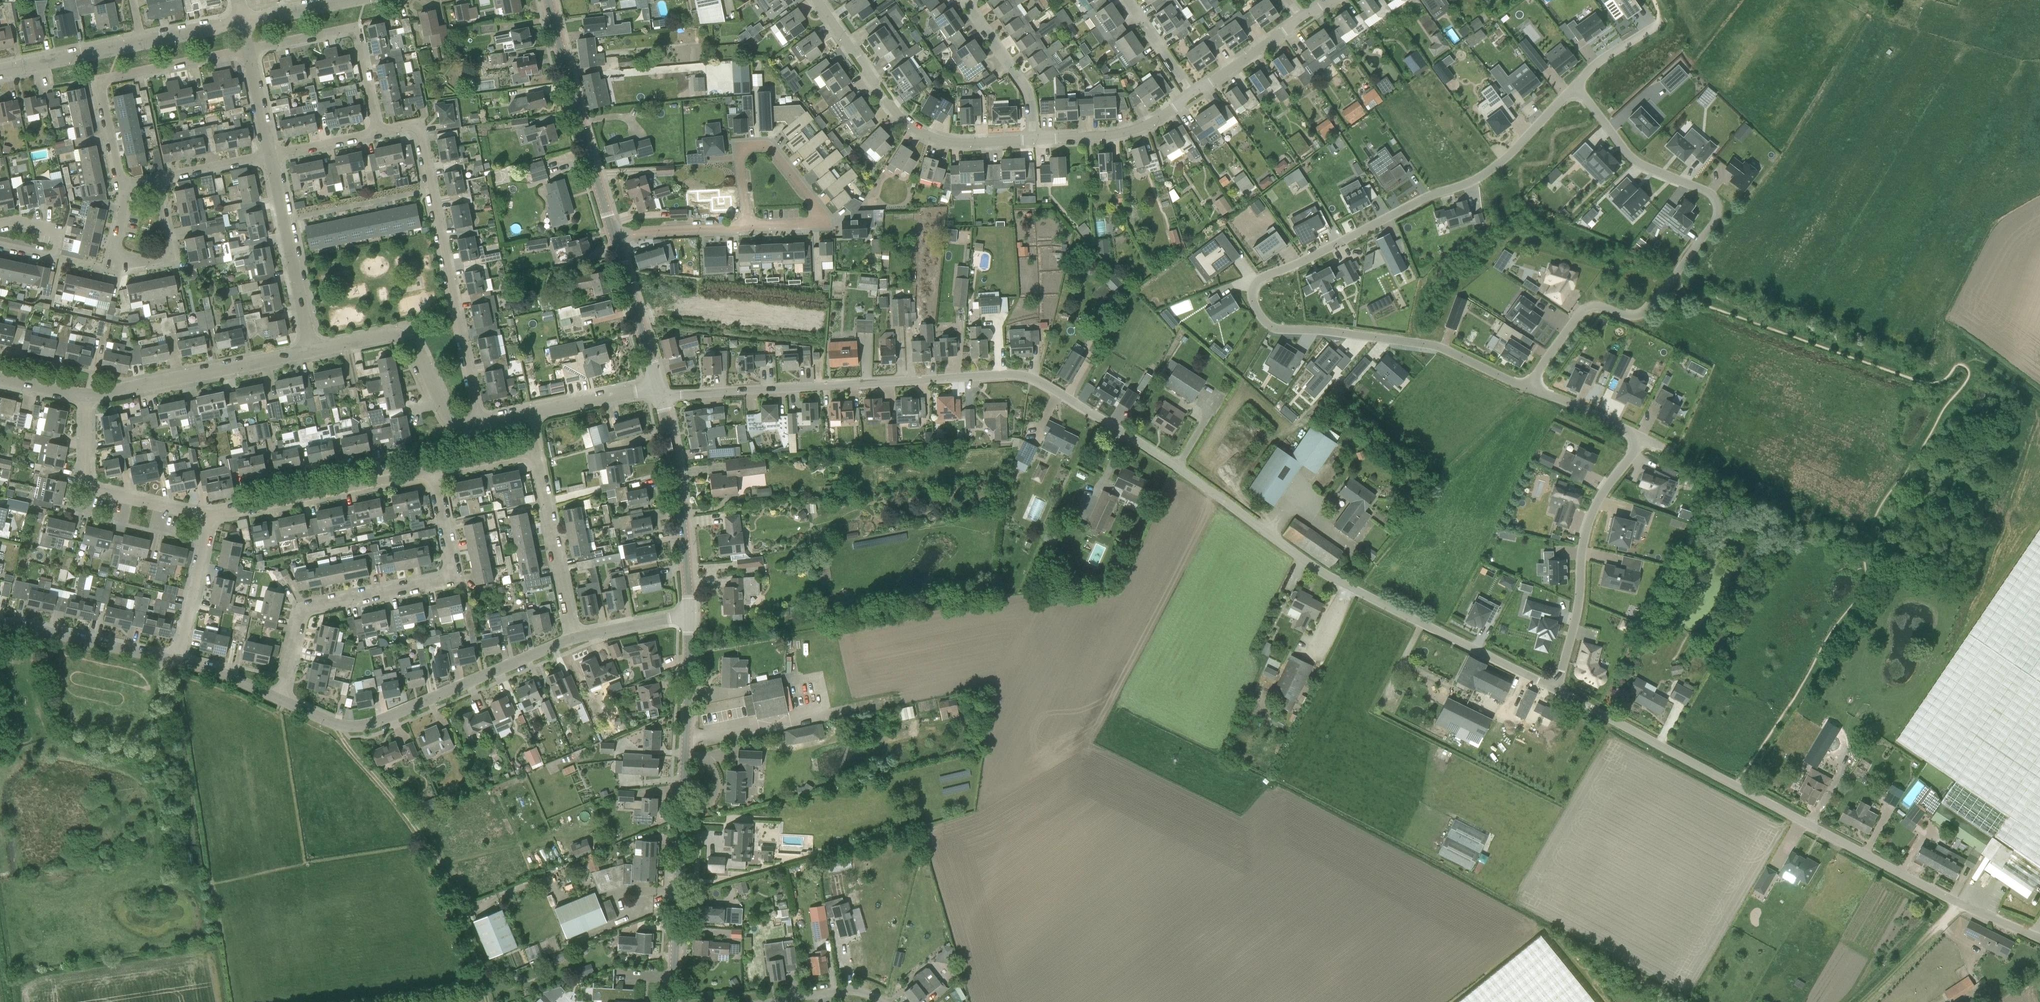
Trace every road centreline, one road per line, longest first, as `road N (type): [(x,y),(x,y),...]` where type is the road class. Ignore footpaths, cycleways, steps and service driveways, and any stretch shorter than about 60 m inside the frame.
road 1 (unclassified): [(1560,694),(1311,564),(1034,379),(964,372),(660,396)]
road 2 (residential): [(1575,86),(1474,180),(1262,279),(1251,294),(1262,321),(1276,330),(1451,352),(1531,388)]
road 3 (unclassified): [(2039,939),(1959,905),(1560,694)]
road 4 (residential): [(1531,388),(1585,311),(1647,314),(1722,218),(1715,199),(1633,158),(1575,86)]
road 5 (tertiary): [(673,1001),(690,614)]
road 6 (residential): [(278,702),(302,611),(448,577),(434,470)]
road 7 (track): [(335,726),(421,831),(464,913),(490,1001)]
road 8 (residential): [(278,702),(335,726),(364,728),(574,638)]
road 9 (track): [(1951,359),(1940,376),(1919,378),(1672,288)]
road 10 (residential): [(1031,140),(954,143),(918,132),(890,107),(817,0)]
road 11 (residential): [(1641,437),(1593,510),(1560,694)]
road 12 (residential): [(121,186),(99,81),(248,49)]
road 13 (tertiary): [(614,238),(548,0)]
road 14 (residential): [(480,424),(435,193)]
road 15 (residential): [(85,396),(311,351)]
road 16 (residential): [(210,516),(434,470)]
road 17 (residential): [(311,351),(405,336),(445,414),(462,426),(480,424)]
road 18 (tertiary): [(690,614),(660,396)]
road 19 (residential): [(377,132),(356,27),(248,49)]
road 20 (residential): [(85,396),(89,486),(210,516)]
road 21 (residential): [(121,186),(113,256),(153,262),(171,258),(154,179)]
road 22 (residential): [(748,226),(741,147),(768,145),(817,207),(810,223)]
road 23 (residential): [(574,638),(535,450)]
road 24 (residential): [(0,624),(178,662)]
road 25 (residential): [(1190,97),(1136,129),(1031,140)]
road 26 (residential): [(1031,140),(1024,87),(965,2)]
road 27 (tertiary): [(658,387),(614,238)]
road 28 (residential): [(284,221),(435,193)]
road 29 (residential): [(178,662),(210,516)]
road 30 (residential): [(0,72),(142,42)]
road 31 (residential): [(1302,21),(1190,97)]
road 32 (residential): [(748,226),(614,238)]
road 33 (residential): [(311,351),(284,221)]
road 34 (residential): [(529,414),(658,387)]
road 35 (residential): [(0,243),(54,255),(59,231),(14,221)]
road 36 (residential): [(1531,388),(1641,437)]

